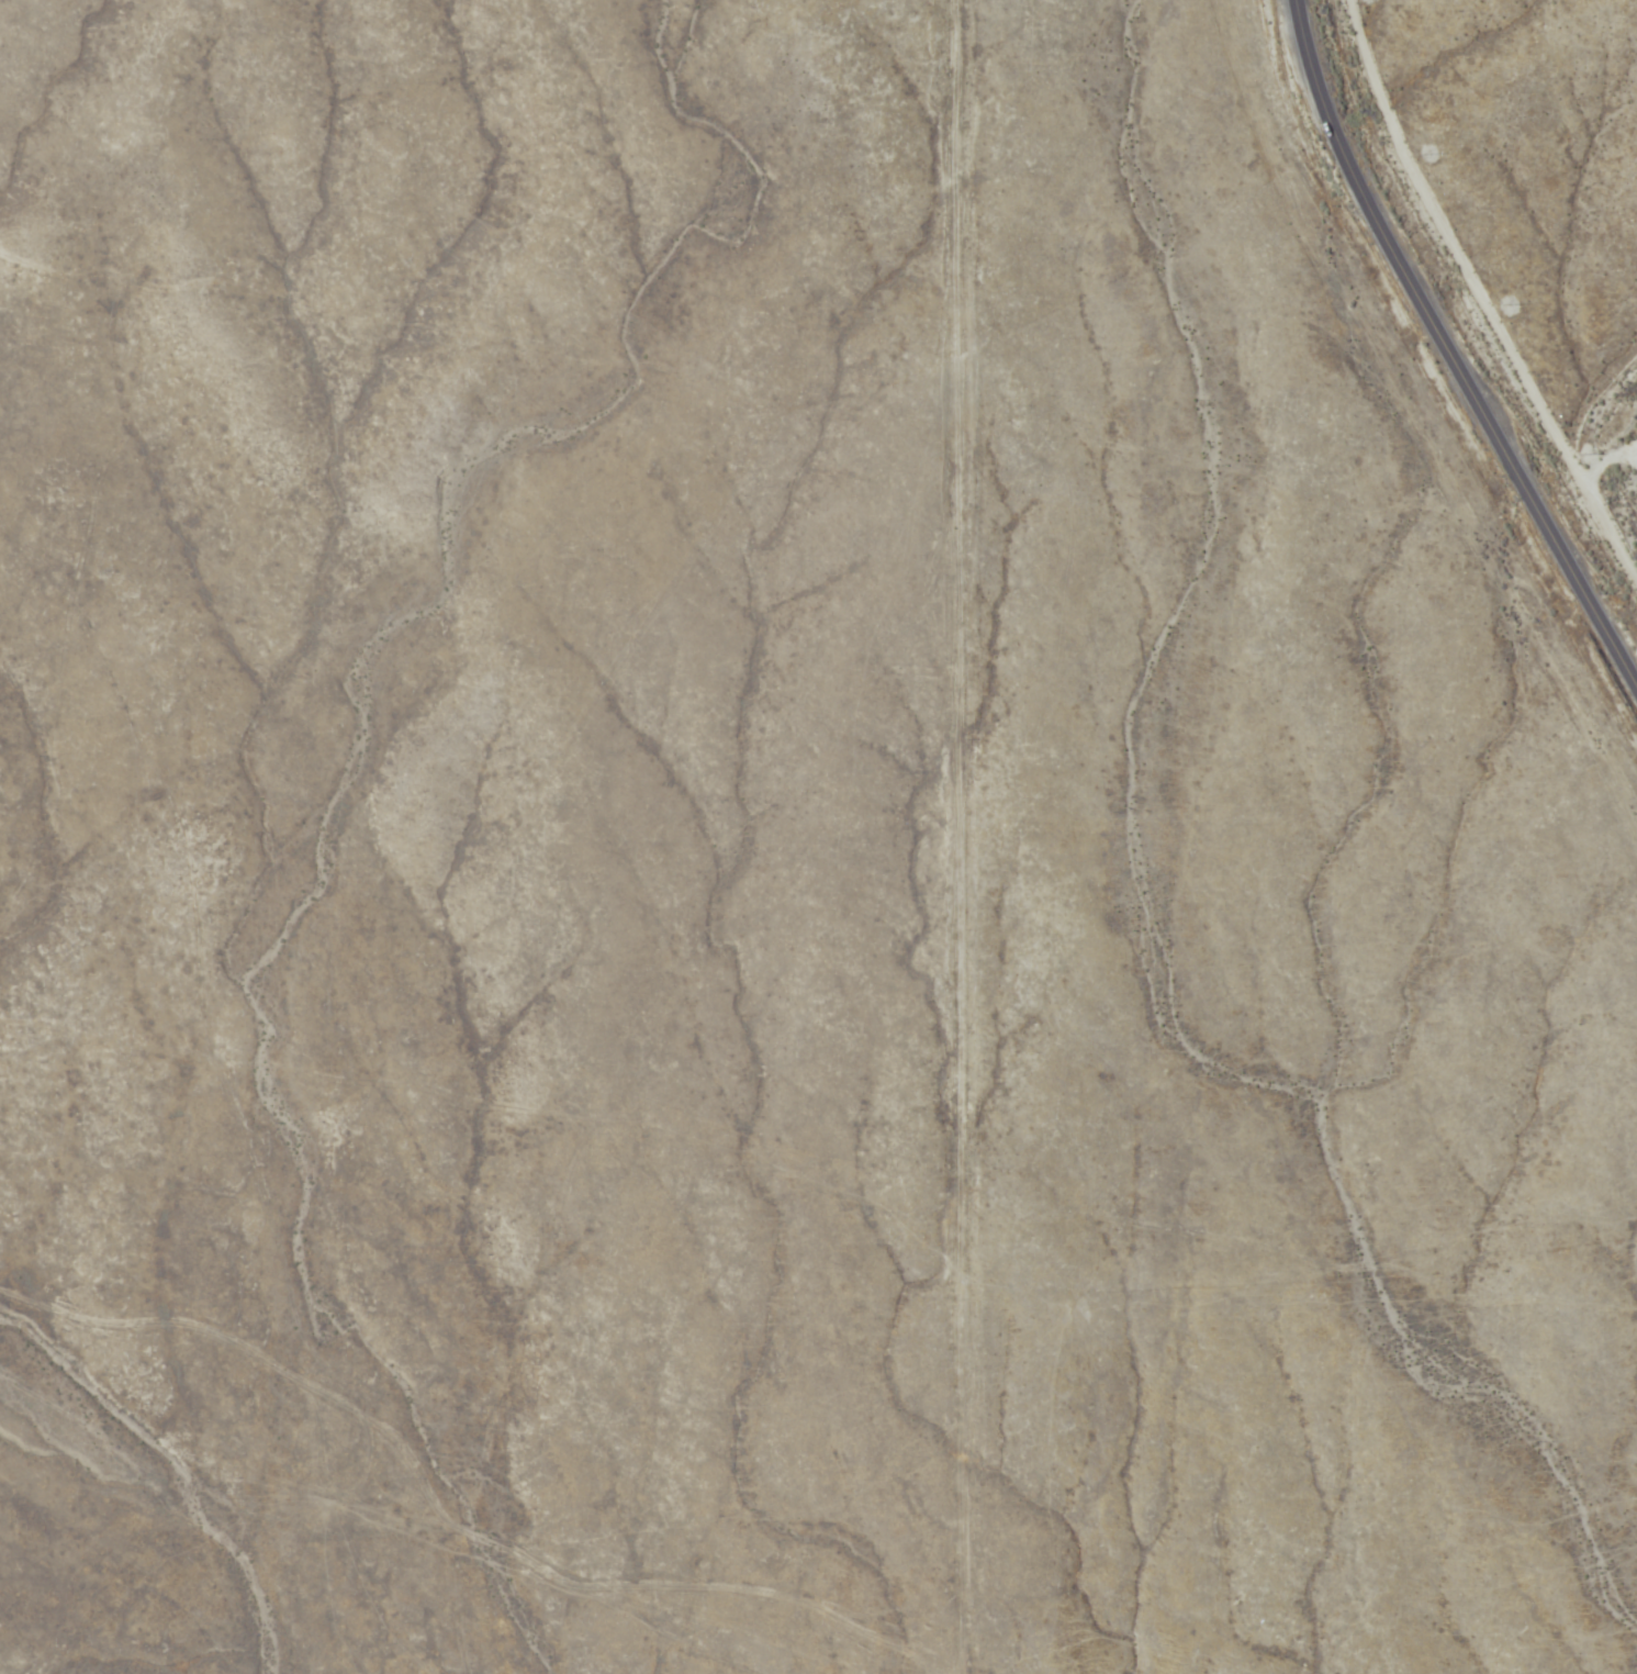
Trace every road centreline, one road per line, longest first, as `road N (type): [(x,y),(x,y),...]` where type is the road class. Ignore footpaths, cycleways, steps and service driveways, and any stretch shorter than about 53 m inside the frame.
road 1 (tertiary): [(1636,673),(1394,243),(1334,0)]

